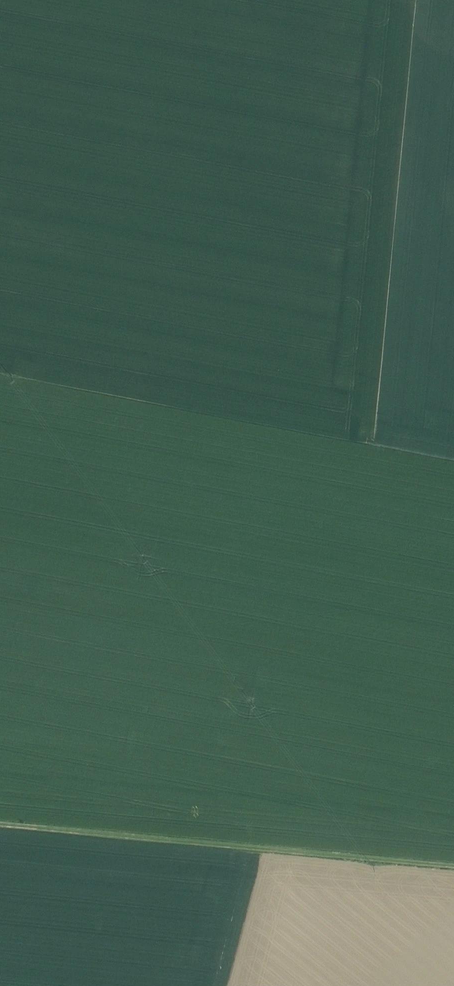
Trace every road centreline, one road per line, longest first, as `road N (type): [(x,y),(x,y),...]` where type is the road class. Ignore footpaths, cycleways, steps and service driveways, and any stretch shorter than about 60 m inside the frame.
road 1 (track): [(453,867),(0,823)]

